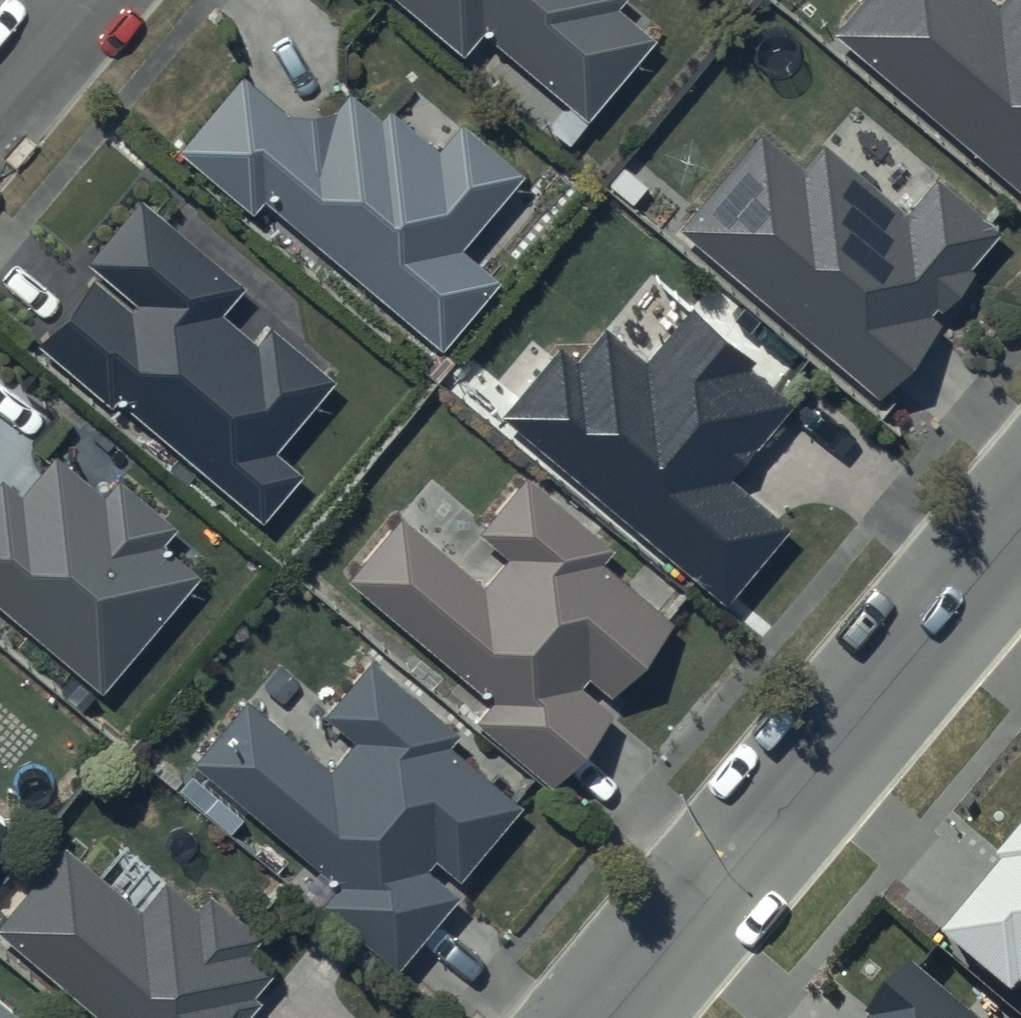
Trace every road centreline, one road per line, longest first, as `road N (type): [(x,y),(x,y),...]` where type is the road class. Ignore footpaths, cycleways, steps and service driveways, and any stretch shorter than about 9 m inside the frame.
road 1 (tertiary): [(593,1017),(1020,511)]
road 2 (residential): [(82,0),(0,99)]

